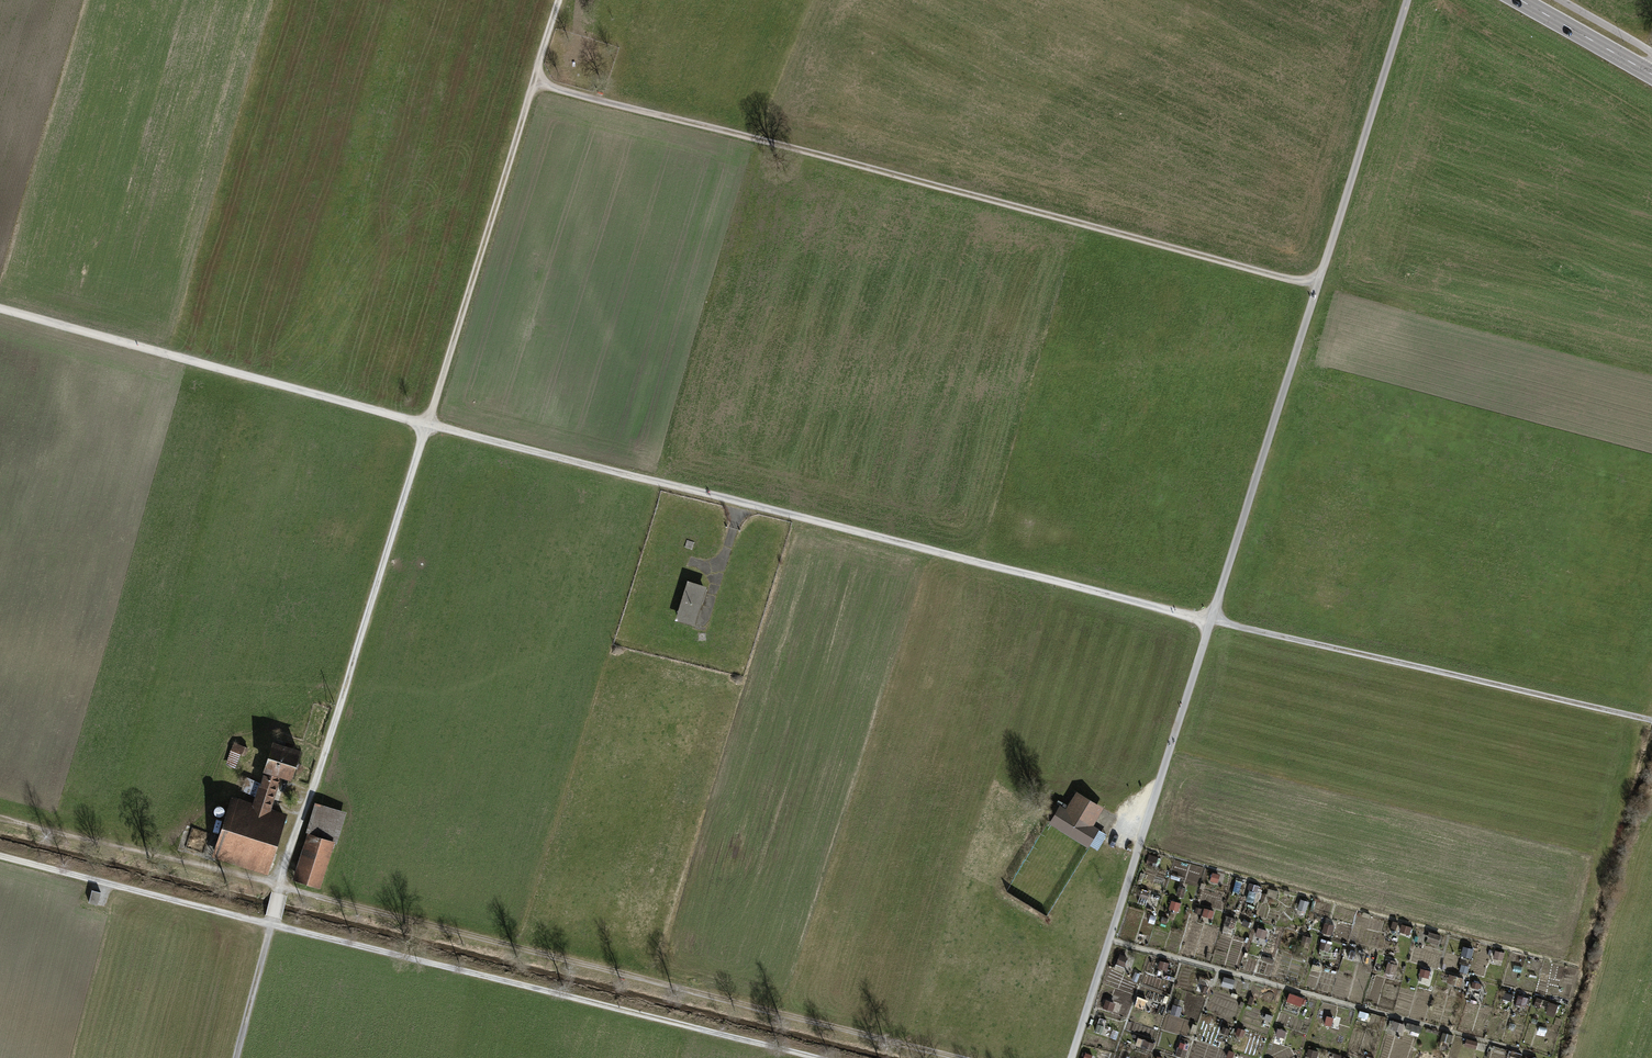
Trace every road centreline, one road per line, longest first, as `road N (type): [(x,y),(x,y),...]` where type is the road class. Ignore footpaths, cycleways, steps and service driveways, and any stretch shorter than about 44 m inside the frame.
road 1 (track): [(0,309),(427,427),(1211,622),(1651,721)]
road 2 (track): [(1408,0),(1073,1057)]
road 3 (track): [(559,0),(285,863),(236,1057)]
road 4 (track): [(0,817),(959,1057)]
road 5 (track): [(812,1057),(0,857)]
road 6 (track): [(534,82),(1317,286)]
road 7 (secondary): [(1651,74),(1520,0)]

